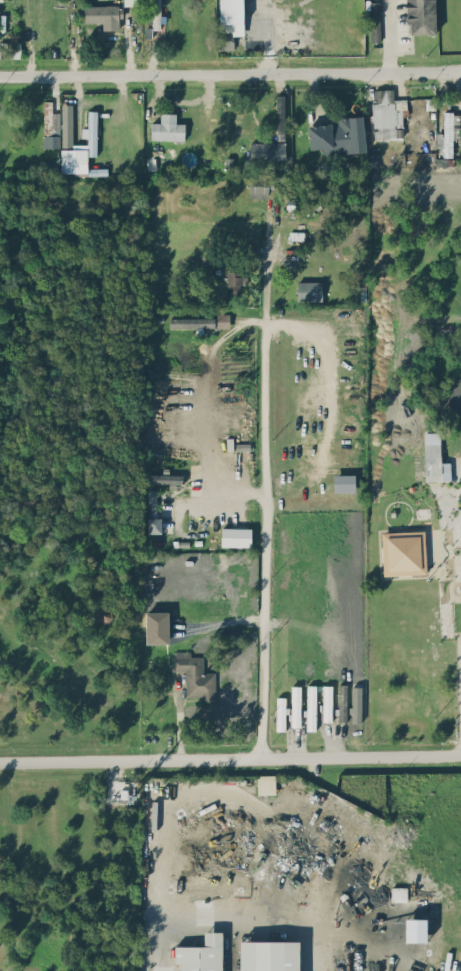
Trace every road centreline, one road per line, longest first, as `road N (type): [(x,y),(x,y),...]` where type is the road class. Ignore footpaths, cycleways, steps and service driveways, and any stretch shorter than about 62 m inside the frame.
road 1 (residential): [(259,759),(264,223)]
road 2 (residential): [(0,760),(460,754)]
road 3 (residential): [(0,75),(460,70)]

